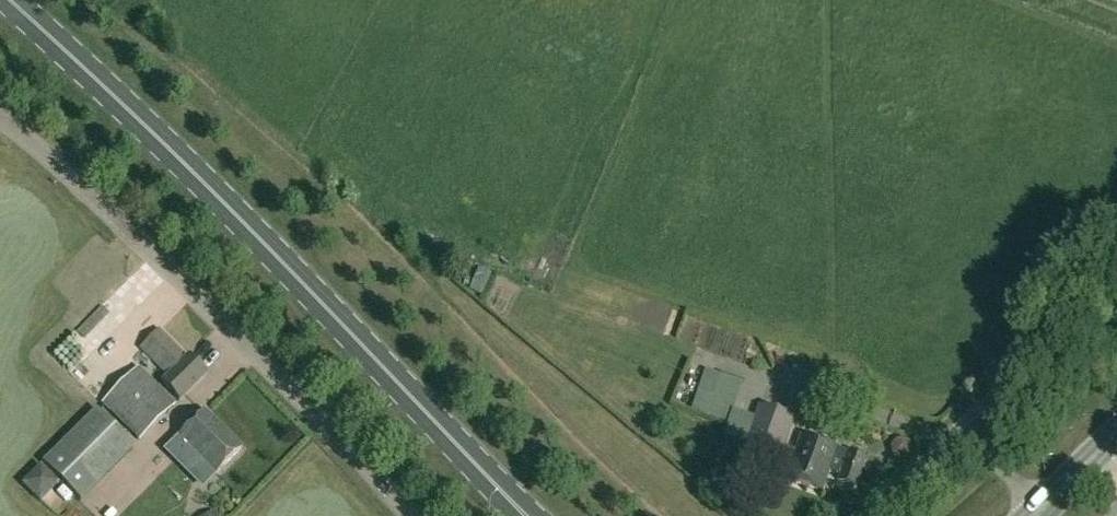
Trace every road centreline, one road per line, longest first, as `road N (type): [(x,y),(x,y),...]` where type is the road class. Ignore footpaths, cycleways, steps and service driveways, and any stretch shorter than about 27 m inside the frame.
road 1 (primary): [(434,426),(12,0)]
road 2 (unclassified): [(409,515),(188,286),(0,121)]
road 3 (primary): [(536,515),(434,426)]

